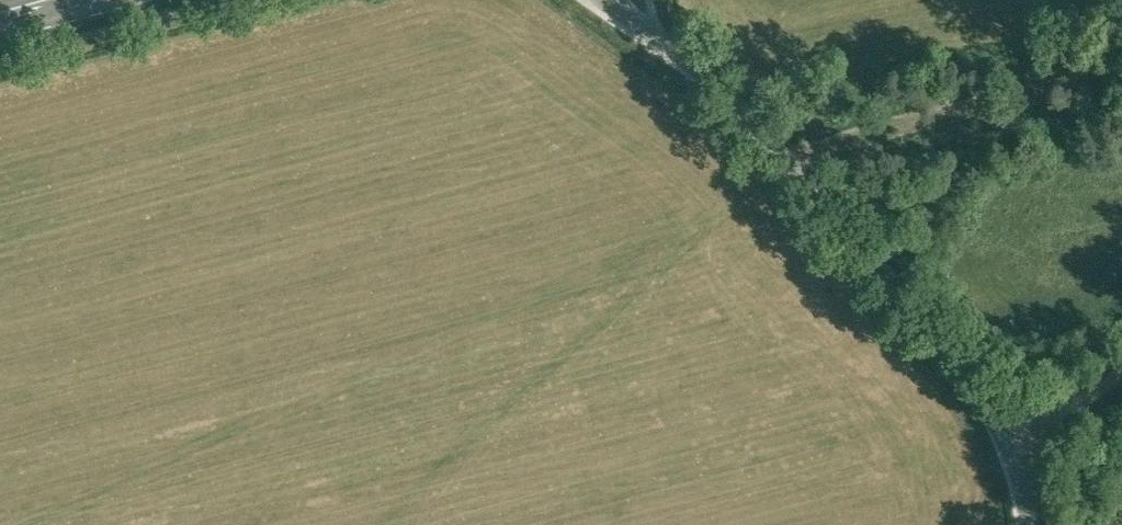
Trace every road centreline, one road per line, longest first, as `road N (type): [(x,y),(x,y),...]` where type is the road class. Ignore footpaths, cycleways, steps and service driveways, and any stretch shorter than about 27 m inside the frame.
road 1 (unclassified): [(1032,524),(1009,436),(960,364),(785,161),(610,0)]
road 2 (track): [(1121,75),(776,153)]
road 3 (track): [(1009,436),(1121,375)]

